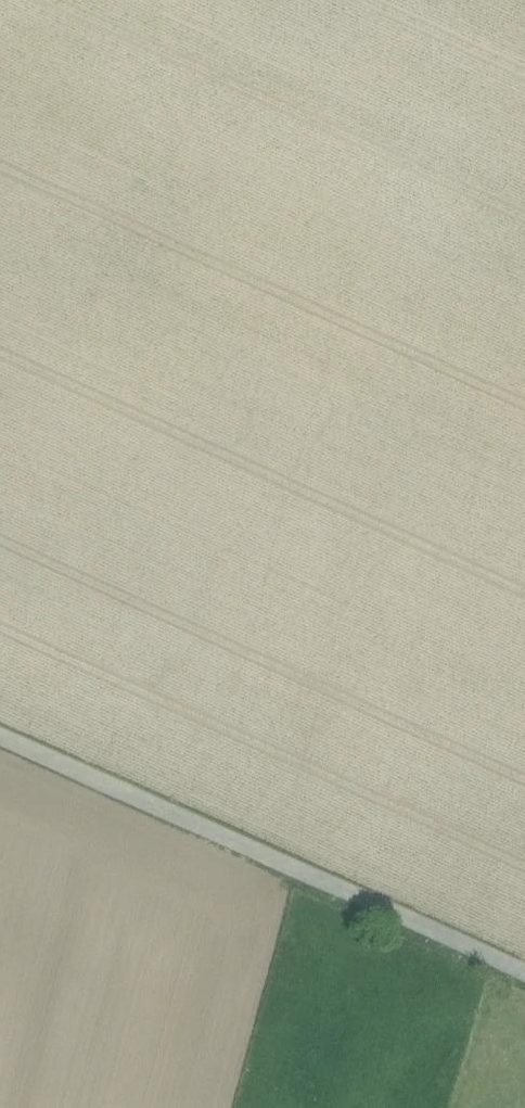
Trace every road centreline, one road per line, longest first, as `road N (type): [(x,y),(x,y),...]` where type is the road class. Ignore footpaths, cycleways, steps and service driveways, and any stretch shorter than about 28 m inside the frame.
road 1 (track): [(524,975),(0,736)]

